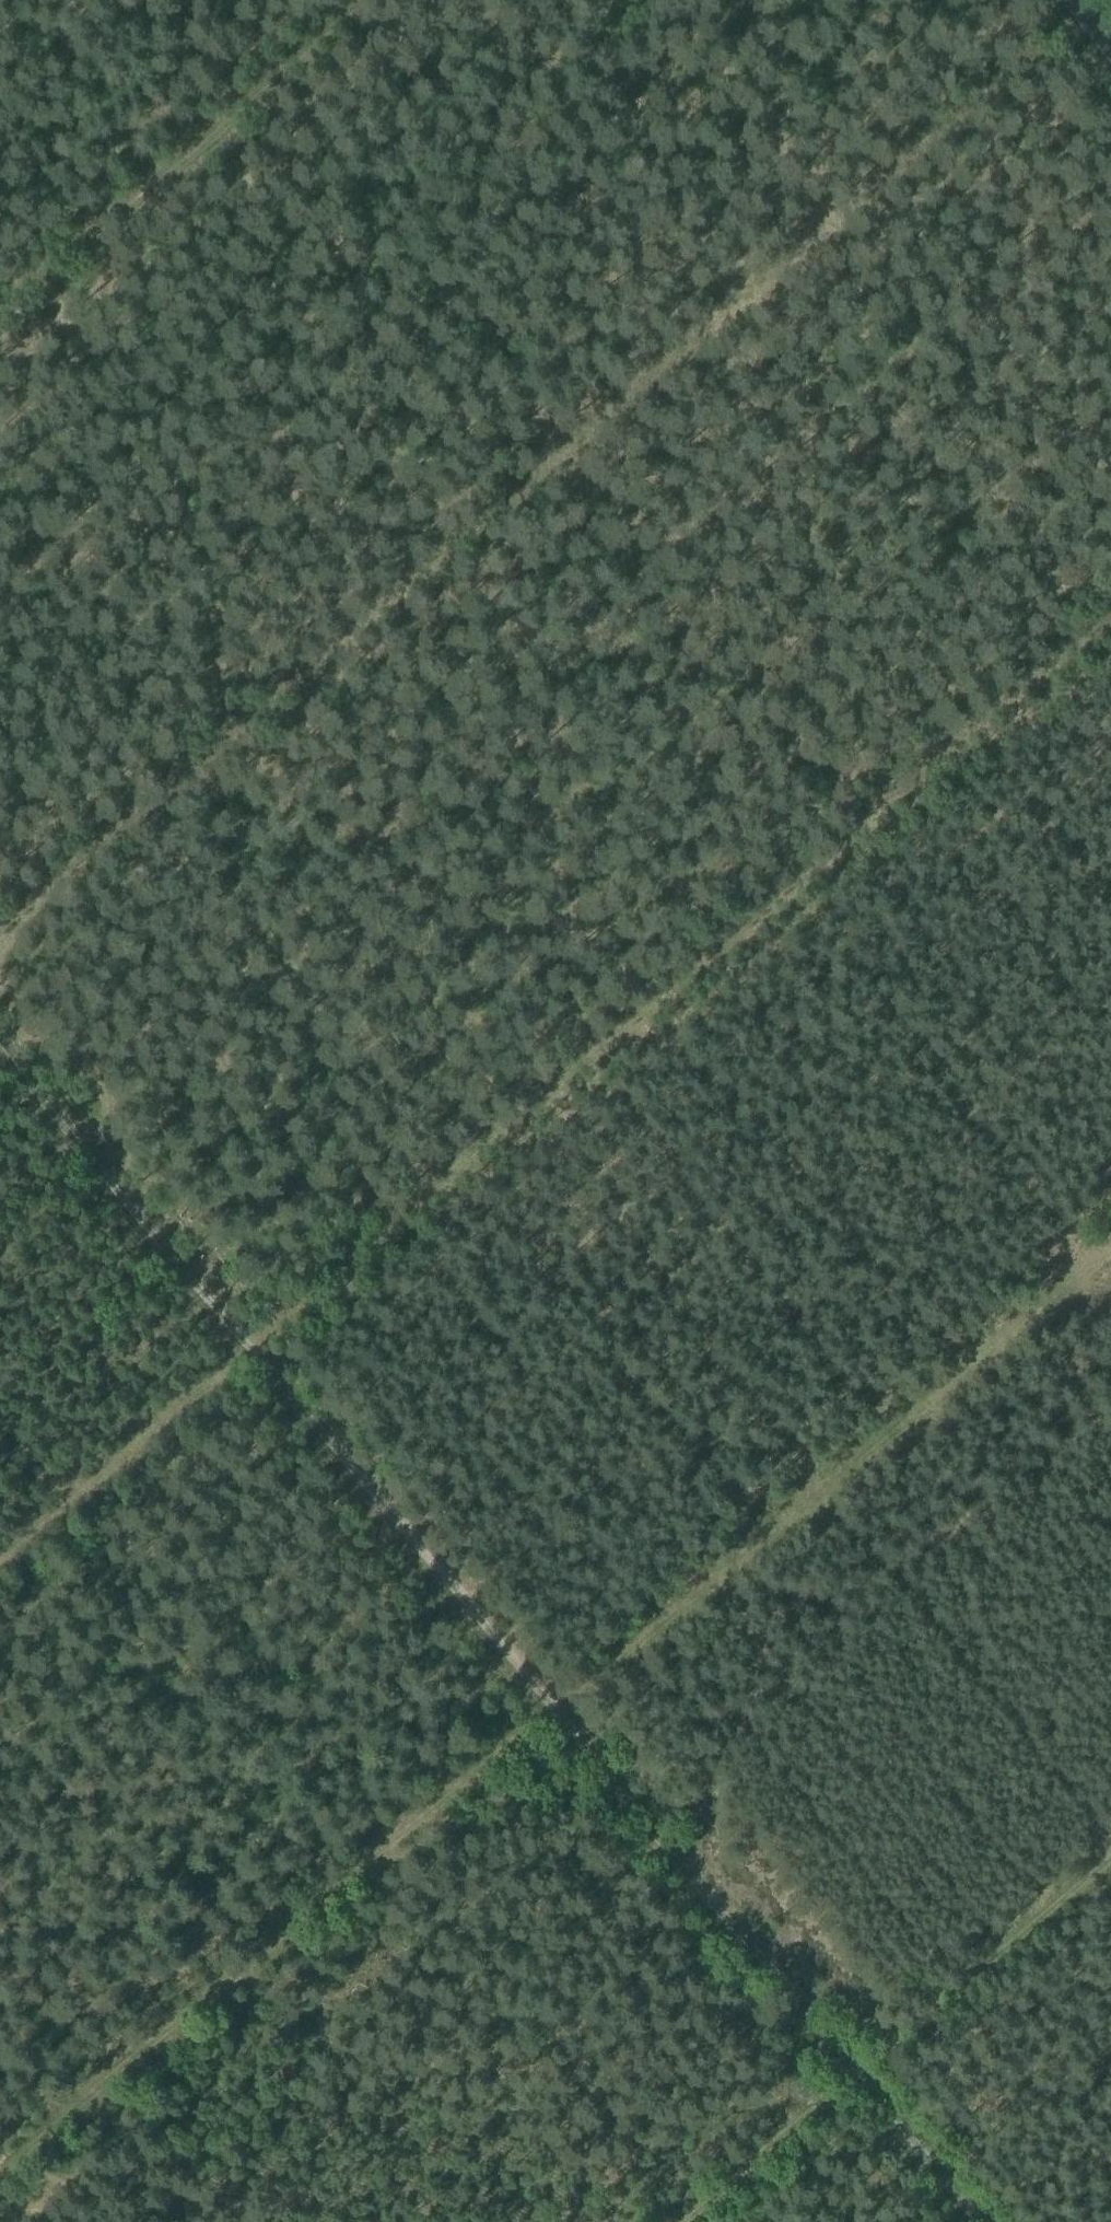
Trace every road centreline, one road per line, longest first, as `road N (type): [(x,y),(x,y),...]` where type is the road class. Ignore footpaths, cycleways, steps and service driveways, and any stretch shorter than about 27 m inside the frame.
road 1 (track): [(975,2221),(0,1055)]
road 2 (track): [(0,2186),(1110,1240)]
road 3 (track): [(1110,617),(0,1545)]
road 4 (track): [(0,942),(1086,12)]
road 5 (track): [(1110,1858),(678,2221)]
road 6 (track): [(365,0),(0,309)]

